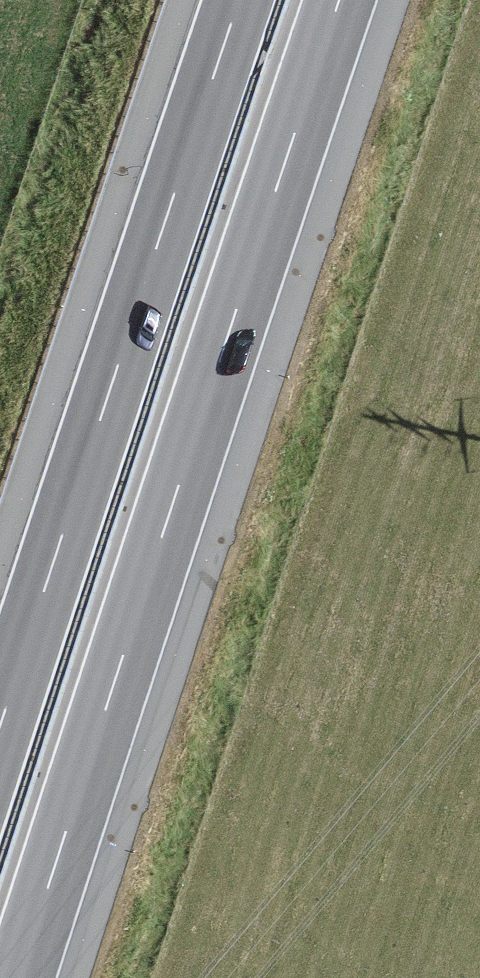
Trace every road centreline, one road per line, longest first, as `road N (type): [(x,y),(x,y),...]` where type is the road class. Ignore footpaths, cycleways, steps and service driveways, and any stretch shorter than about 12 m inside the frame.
road 1 (motorway): [(17,977),(336,0)]
road 2 (motorway): [(235,0),(0,719)]

